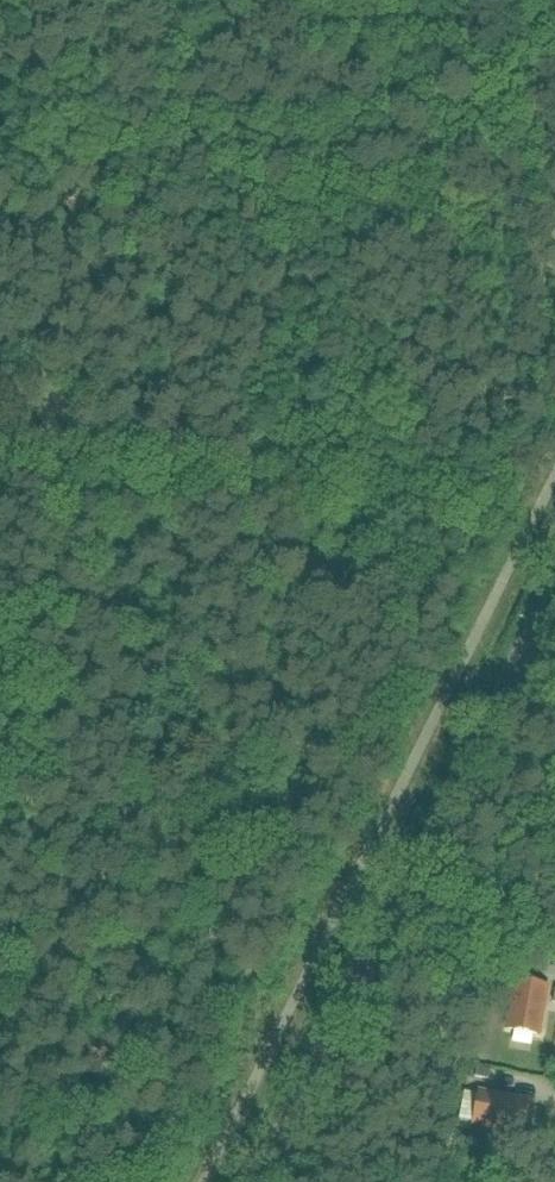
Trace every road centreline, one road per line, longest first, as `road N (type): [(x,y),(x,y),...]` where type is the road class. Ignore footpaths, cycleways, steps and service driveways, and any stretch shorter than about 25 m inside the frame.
road 1 (tertiary): [(256,1181),(554,591)]

